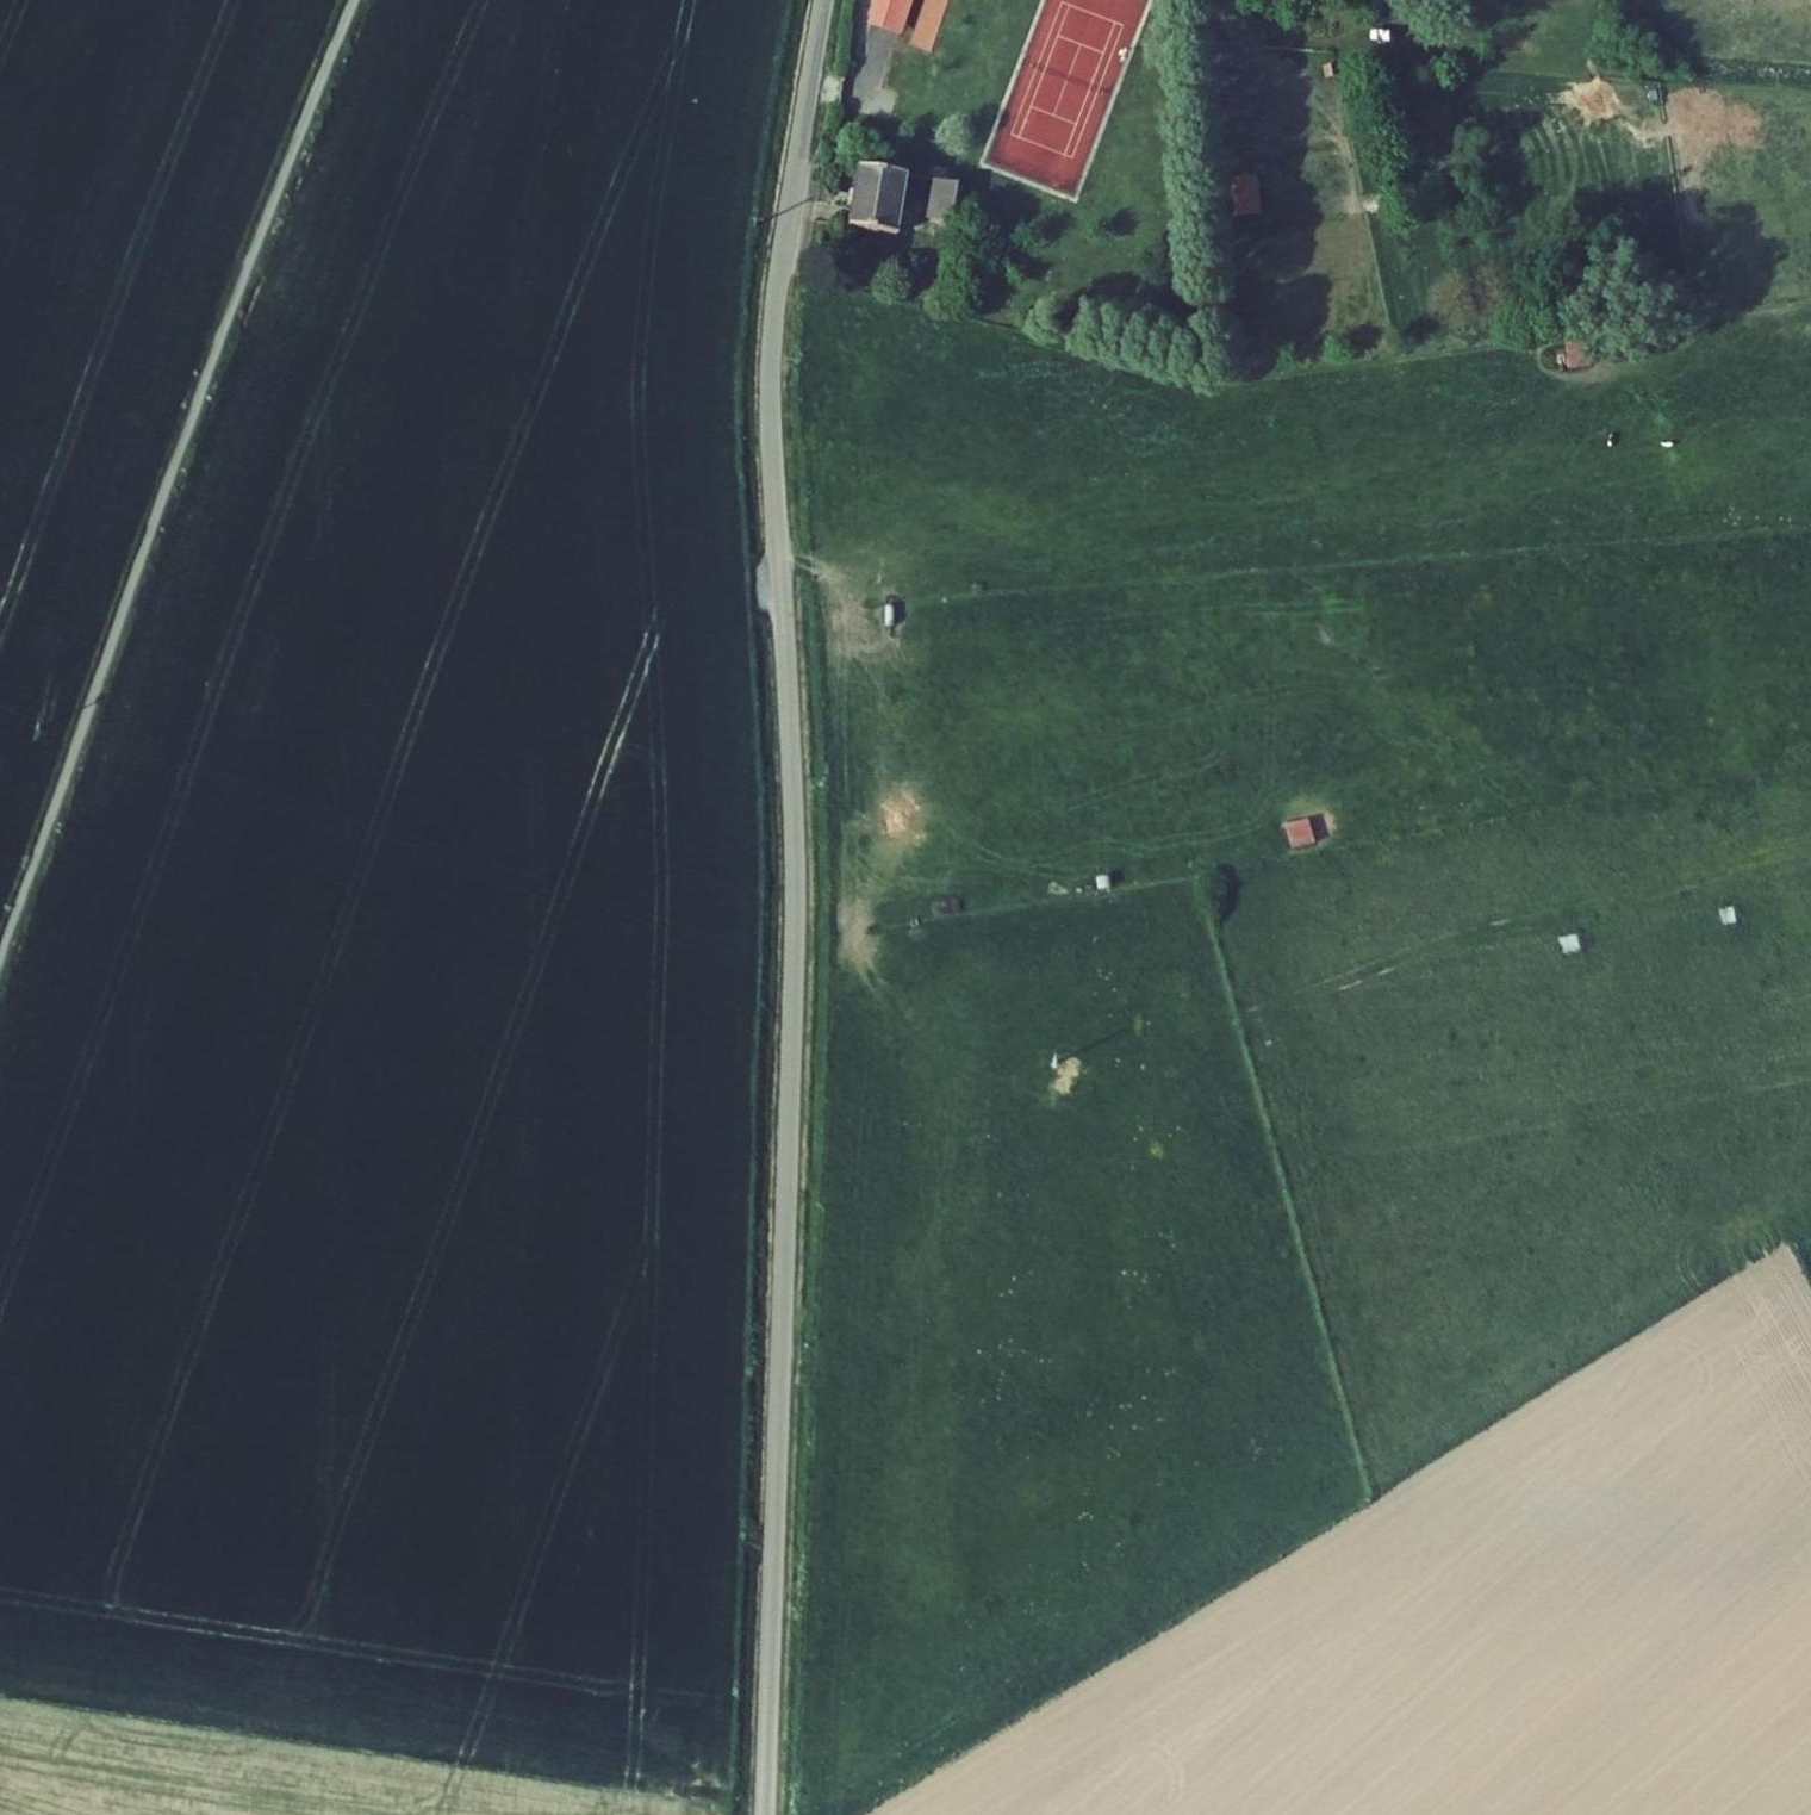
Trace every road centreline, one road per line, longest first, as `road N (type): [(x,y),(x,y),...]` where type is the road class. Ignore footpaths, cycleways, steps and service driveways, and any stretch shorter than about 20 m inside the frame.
road 1 (unclassified): [(767,1814),(795,912),(771,368),(825,0)]

